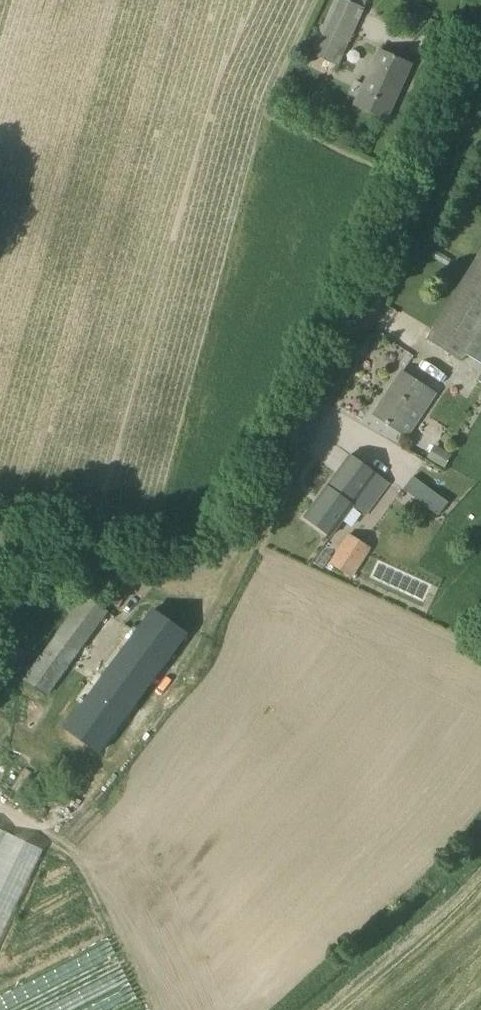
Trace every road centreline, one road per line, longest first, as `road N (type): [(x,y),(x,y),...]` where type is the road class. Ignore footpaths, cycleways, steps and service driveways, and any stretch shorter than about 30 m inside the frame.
road 1 (unclassified): [(0,533),(216,571),(239,553),(451,124),(480,37)]

